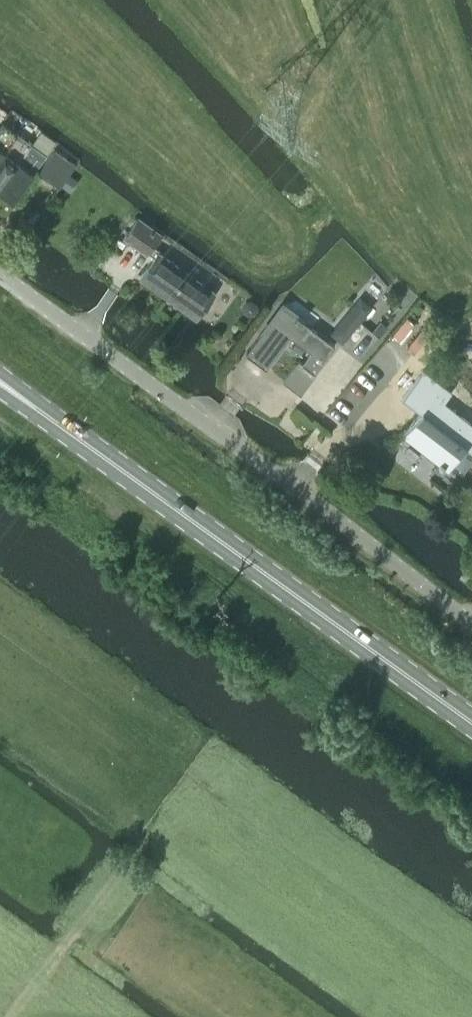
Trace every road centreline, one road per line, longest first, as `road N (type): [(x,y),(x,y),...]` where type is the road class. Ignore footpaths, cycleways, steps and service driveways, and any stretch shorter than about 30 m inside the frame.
road 1 (unclassified): [(471,624),(0,275)]
road 2 (primary): [(471,722),(24,399)]

